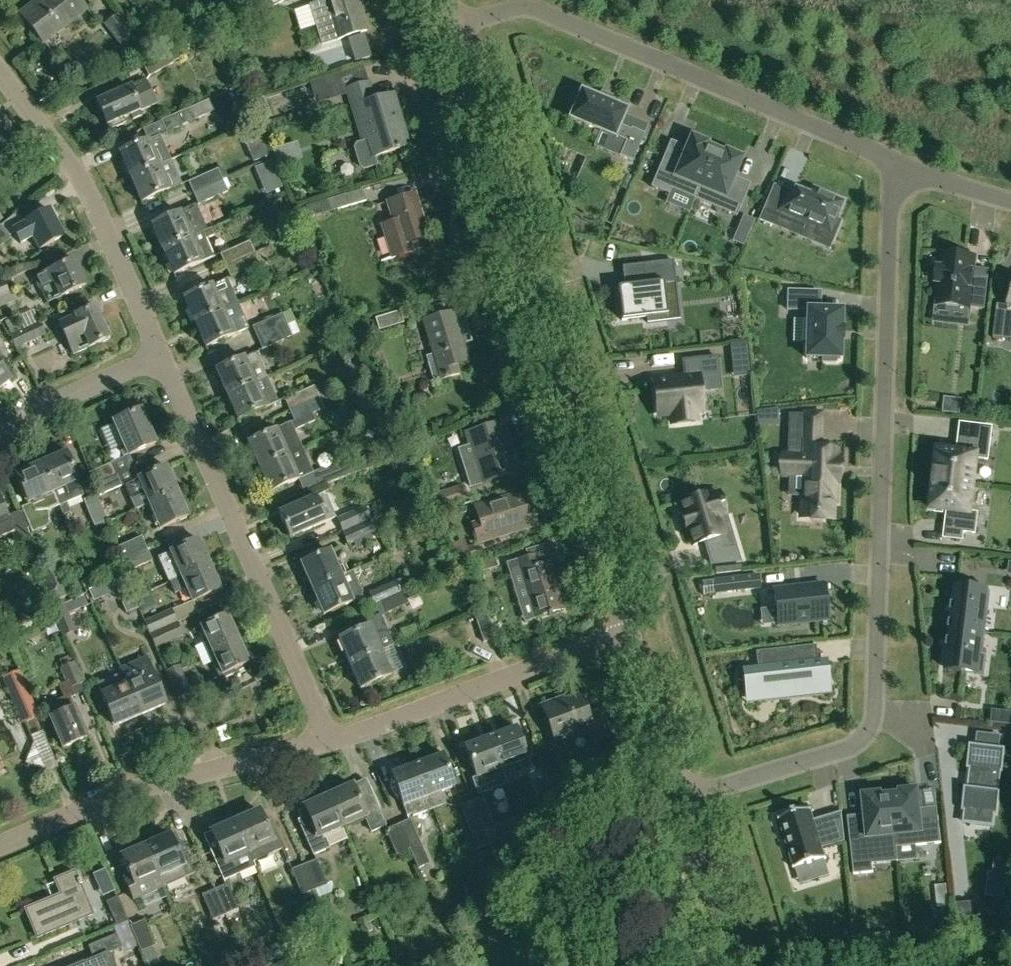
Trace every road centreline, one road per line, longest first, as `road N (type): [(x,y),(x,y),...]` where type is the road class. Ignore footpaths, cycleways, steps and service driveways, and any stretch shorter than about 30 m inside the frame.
road 1 (residential): [(892,159),(871,721),(856,745),(840,752),(684,794)]
road 2 (unclassified): [(638,635),(450,25)]
road 3 (residential): [(450,25),(505,11),(546,13),(892,159)]
road 4 (residential): [(328,741),(160,355)]
road 5 (residential): [(0,852),(328,741)]
road 6 (residential): [(160,355),(71,160),(0,67)]
road 7 (residential): [(328,741),(638,635)]
road 8 (residential): [(0,435),(97,378),(160,355)]
road 9 (unclassified): [(729,965),(684,794)]
road 10 (unclassified): [(684,794),(638,635)]
road 11 (residential): [(892,159),(1010,202)]

